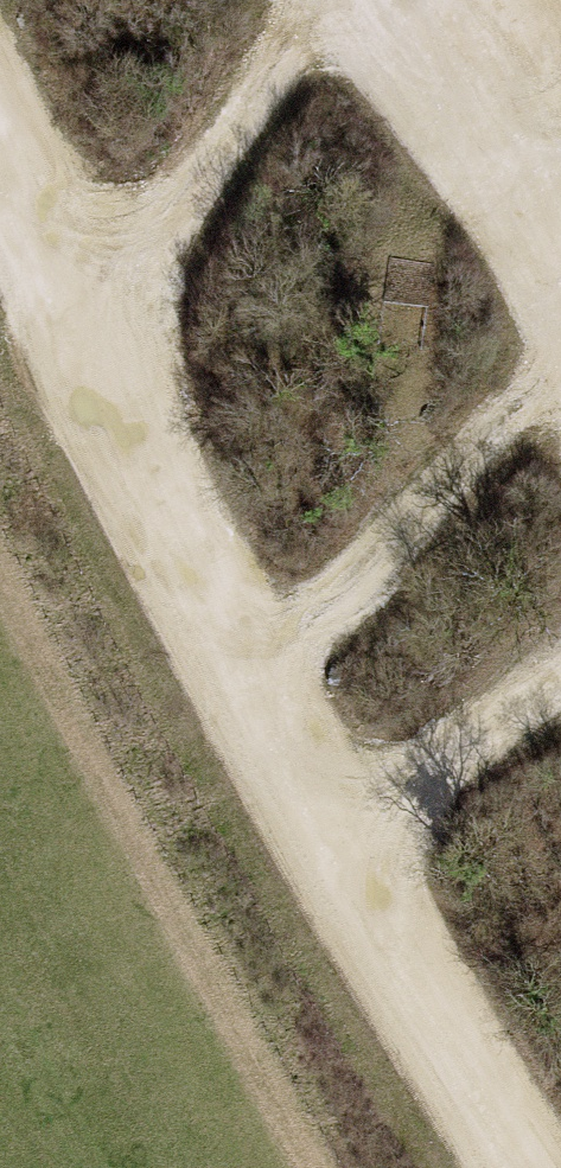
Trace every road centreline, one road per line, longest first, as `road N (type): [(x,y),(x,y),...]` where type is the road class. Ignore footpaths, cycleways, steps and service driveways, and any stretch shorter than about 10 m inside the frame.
road 1 (track): [(528,1167),(330,839),(90,358),(0,158)]
road 2 (track): [(251,675),(390,551),(560,365)]
road 3 (track): [(319,0),(90,358)]
road 4 (track): [(560,684),(330,839)]
road 5 (track): [(479,0),(560,155)]

